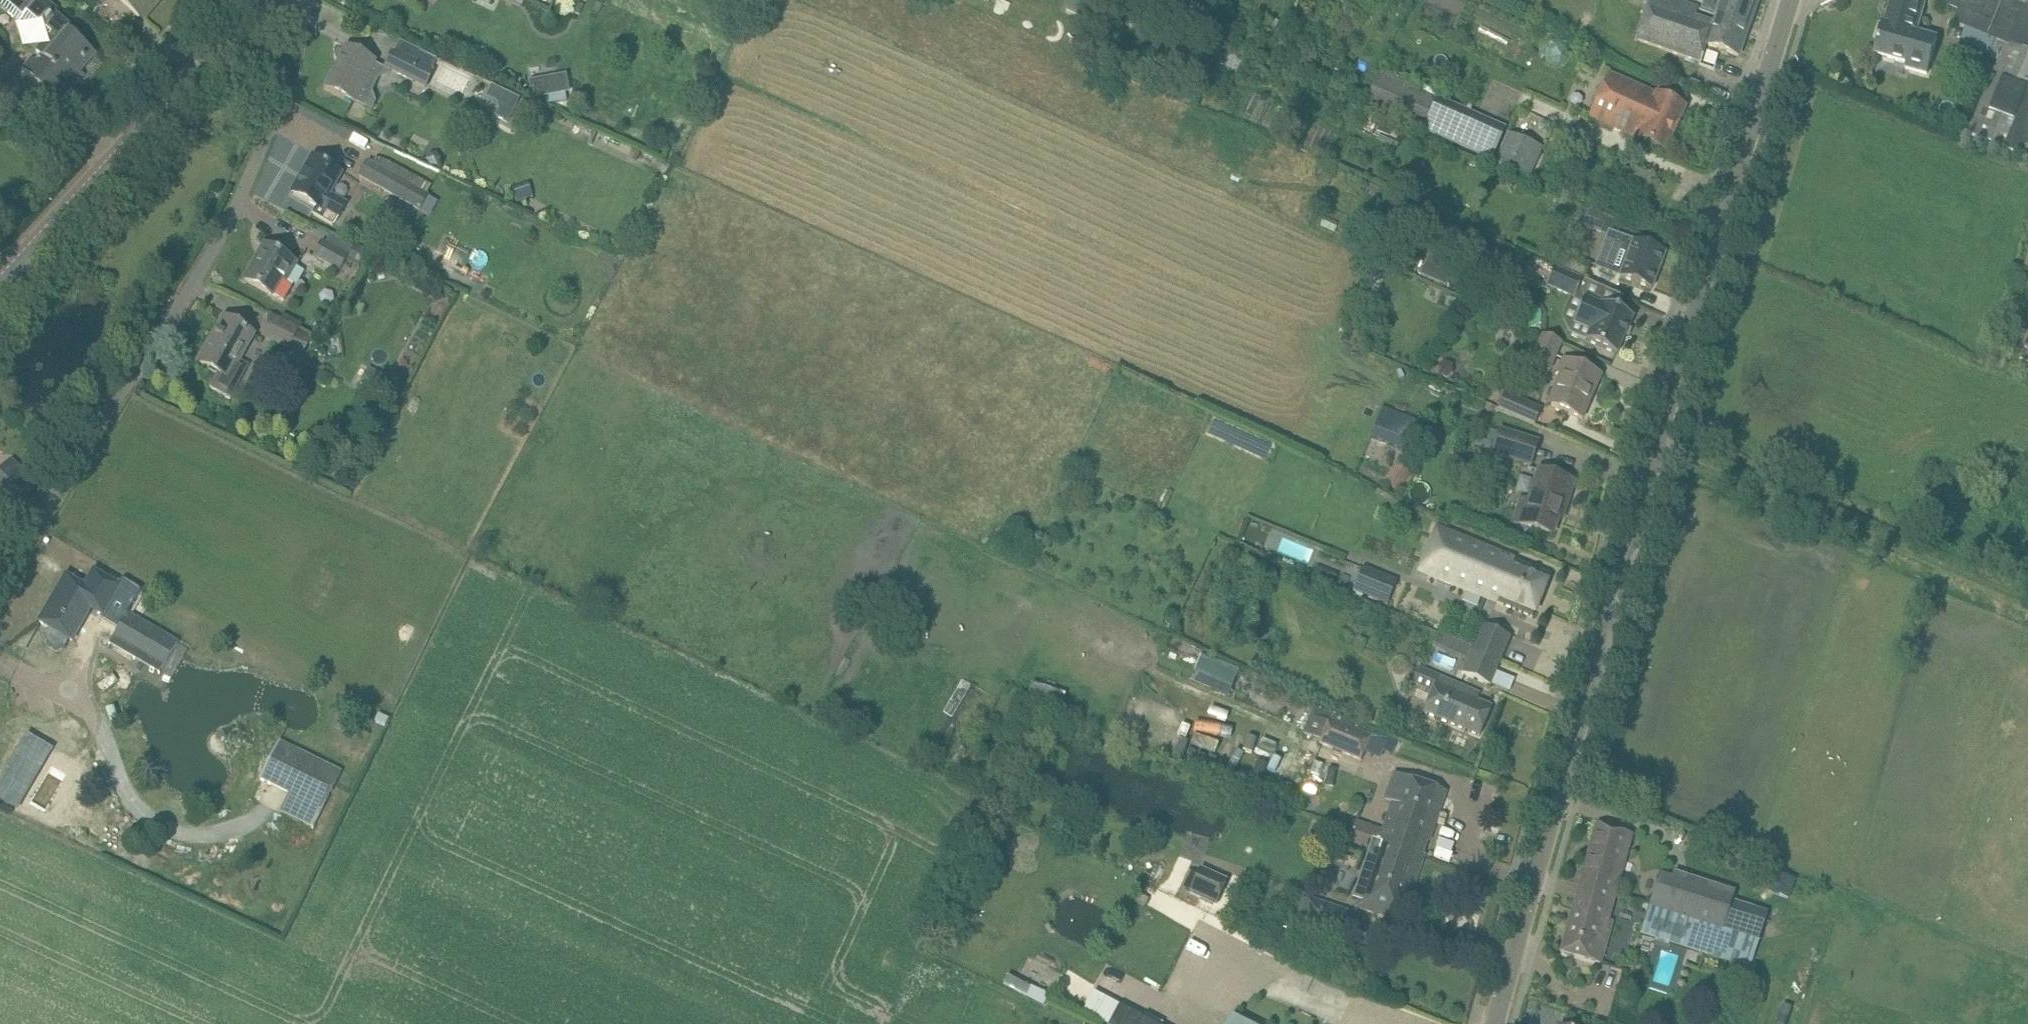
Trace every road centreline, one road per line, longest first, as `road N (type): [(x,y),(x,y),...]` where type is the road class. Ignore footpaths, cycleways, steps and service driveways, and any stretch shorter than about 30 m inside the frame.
road 1 (tertiary): [(1495,1023),(1616,571),(1632,547),(1790,0)]
road 2 (residential): [(0,582),(243,190),(277,83),(270,59),(240,27)]
road 3 (track): [(1654,451),(2027,606)]
road 4 (tertiary): [(0,287),(240,27)]

